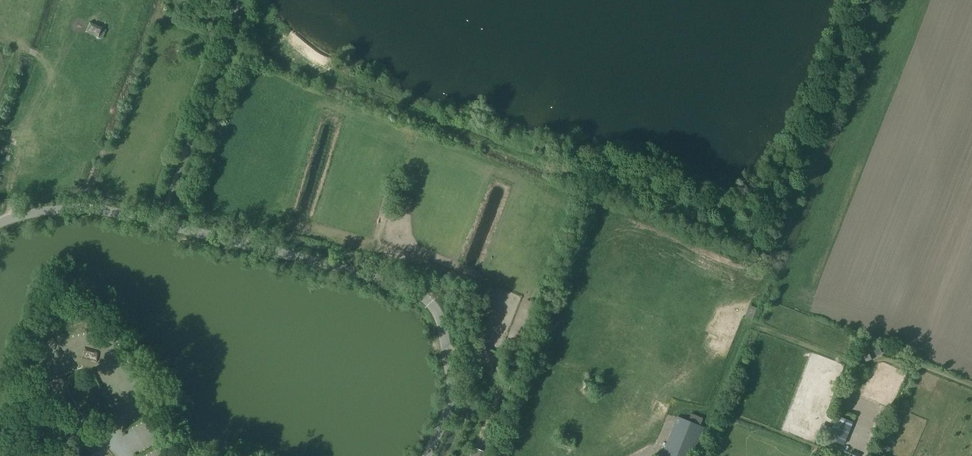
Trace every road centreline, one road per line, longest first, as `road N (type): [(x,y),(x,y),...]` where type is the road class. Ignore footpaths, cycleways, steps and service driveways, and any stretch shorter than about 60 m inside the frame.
road 1 (unclassified): [(428,455),(453,388),(443,331),(424,298),(99,209),(51,210),(0,222)]

